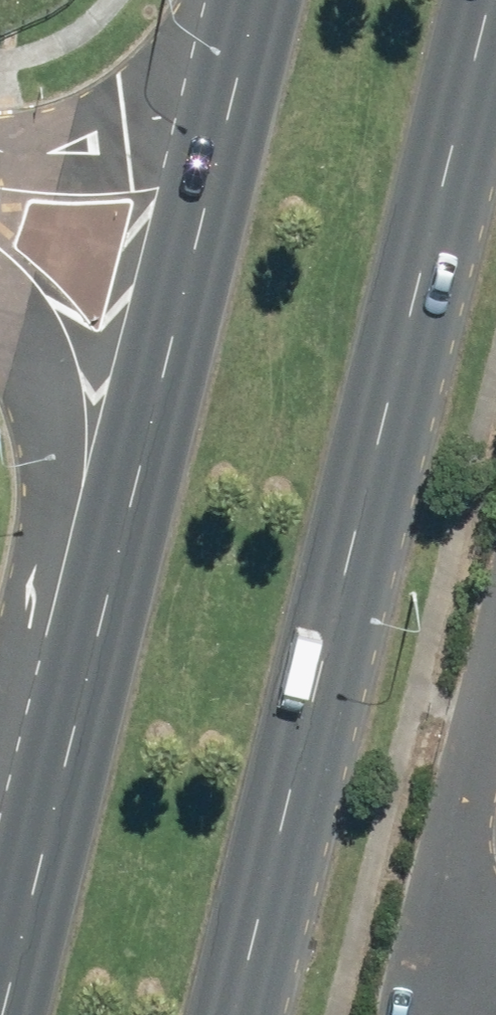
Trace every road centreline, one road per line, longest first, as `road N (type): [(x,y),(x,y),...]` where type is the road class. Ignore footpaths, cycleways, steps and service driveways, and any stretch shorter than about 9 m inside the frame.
road 1 (primary): [(495,0),(236,1014)]
road 2 (primary): [(97,629),(177,282),(229,105)]
road 3 (primary): [(0,1014),(97,629)]
road 4 (residential): [(490,1014),(461,920),(495,696)]
road 5 (unclassified): [(97,629),(38,407),(0,328)]
road 6 (unclassified): [(0,165),(110,147),(229,105)]

